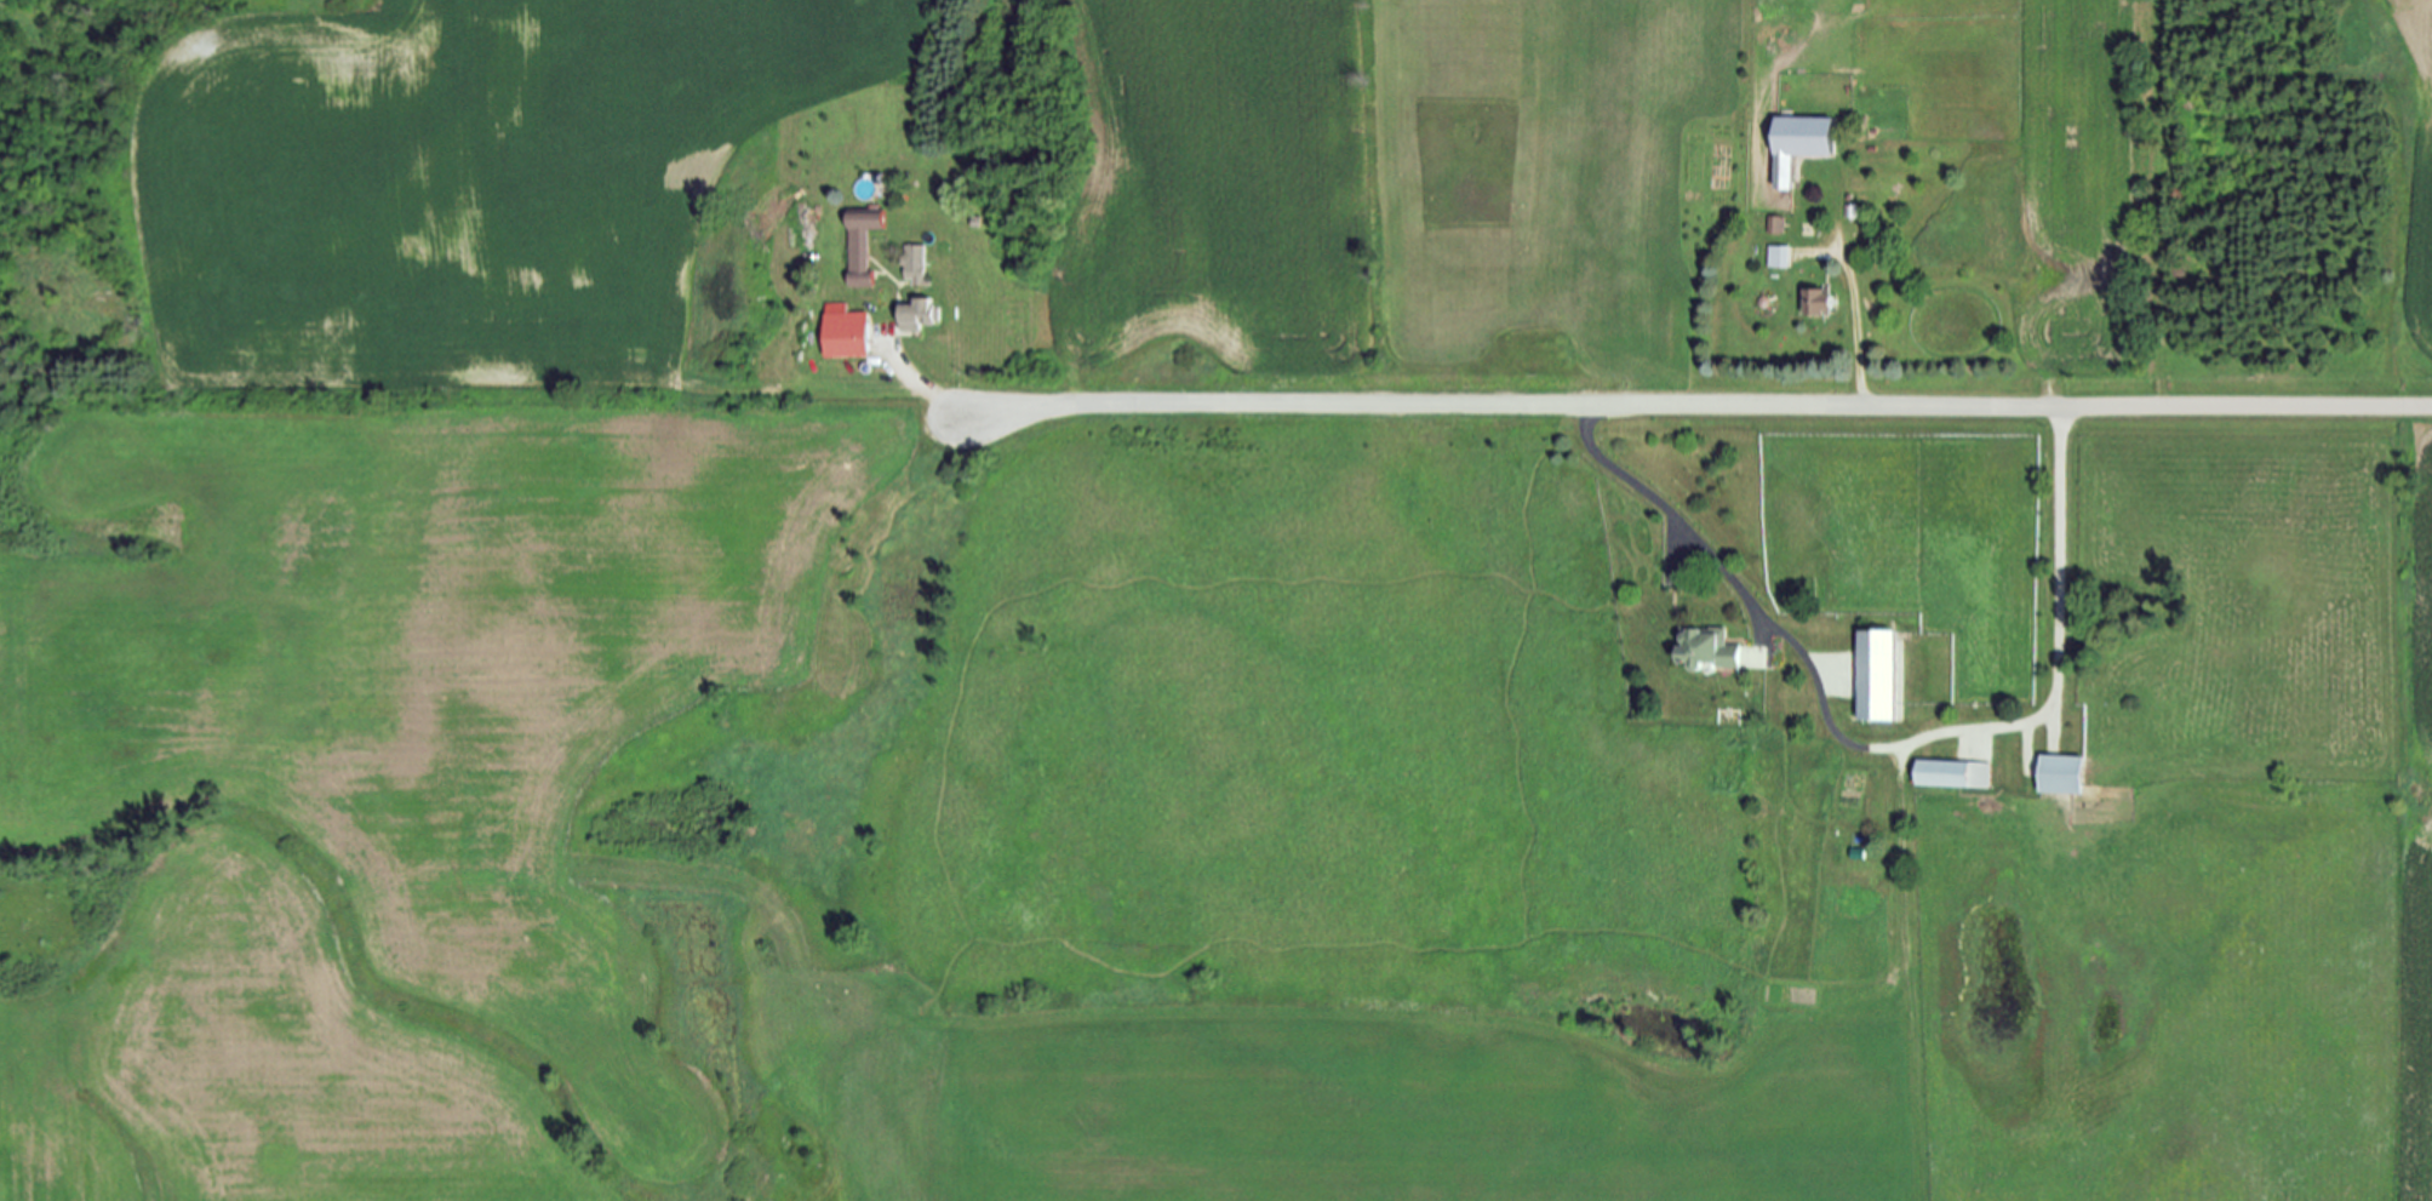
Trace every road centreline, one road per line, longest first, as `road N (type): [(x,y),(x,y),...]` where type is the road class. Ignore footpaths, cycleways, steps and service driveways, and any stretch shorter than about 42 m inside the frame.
road 1 (residential): [(2431,407),(1091,402),(968,418)]

